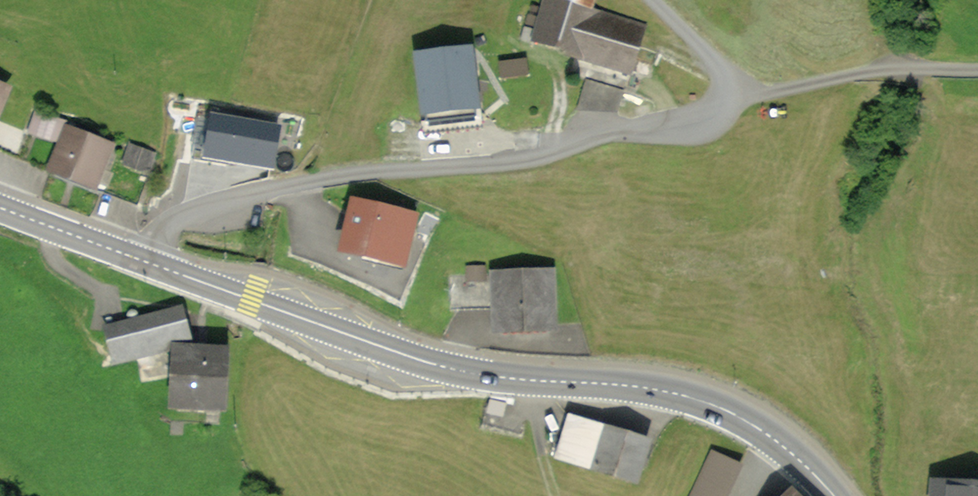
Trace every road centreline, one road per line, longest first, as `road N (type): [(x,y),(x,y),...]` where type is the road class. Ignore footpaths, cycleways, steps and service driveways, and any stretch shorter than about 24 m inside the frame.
road 1 (residential): [(148,262),(172,224),(208,207),(354,176),(505,162),(718,106),(727,89),(717,65),(653,0)]
road 2 (primary): [(148,262),(439,366),(695,399),(772,437),(833,495)]
road 3 (track): [(727,96),(866,72),(977,70)]
road 4 (primary): [(0,207),(148,262)]

